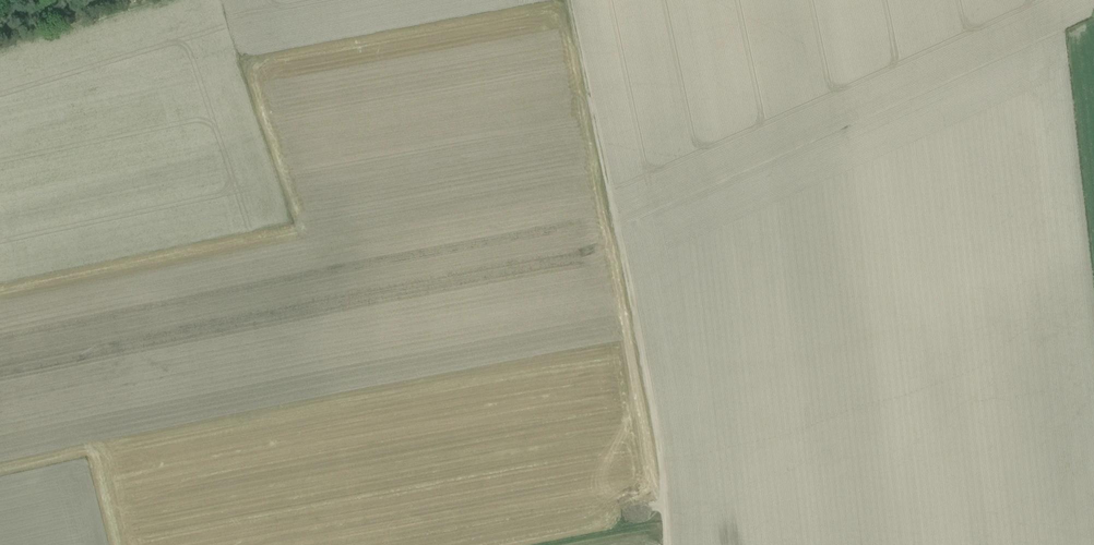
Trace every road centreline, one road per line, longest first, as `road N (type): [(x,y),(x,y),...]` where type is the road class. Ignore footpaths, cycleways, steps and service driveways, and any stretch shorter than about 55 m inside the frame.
road 1 (track): [(568,0),(652,416),(666,544)]

